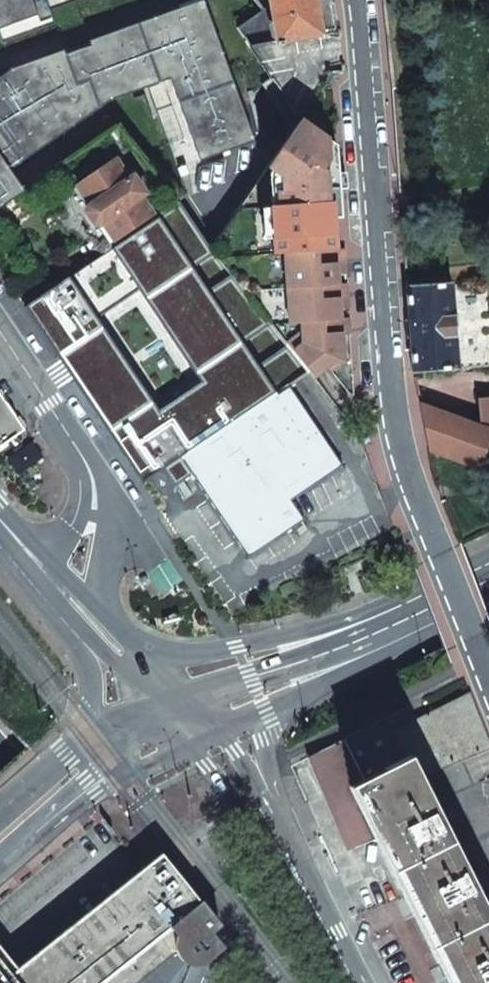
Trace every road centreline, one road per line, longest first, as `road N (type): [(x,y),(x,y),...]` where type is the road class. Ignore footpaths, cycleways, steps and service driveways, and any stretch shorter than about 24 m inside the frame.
road 1 (unclassified): [(488,671),(389,411),(356,0)]
road 2 (secondary): [(488,580),(235,647),(125,655)]
road 3 (secondary): [(488,584),(173,704)]
road 4 (tertiary): [(72,601),(94,522),(91,472),(0,334)]
road 5 (motorway): [(171,982),(0,767)]
road 6 (secondary): [(0,865),(119,760),(193,731)]
road 7 (secondary): [(297,689),(488,593)]
road 8 (tertiary): [(358,982),(275,831)]
road 9 (secondary): [(275,831),(276,736),(297,689)]
road 10 (secondary): [(72,601),(101,737)]
road 11 (motorway): [(0,877),(83,982)]
road 12 (tertiary): [(275,831),(193,731)]
road 13 (secondary): [(101,737),(0,814)]

